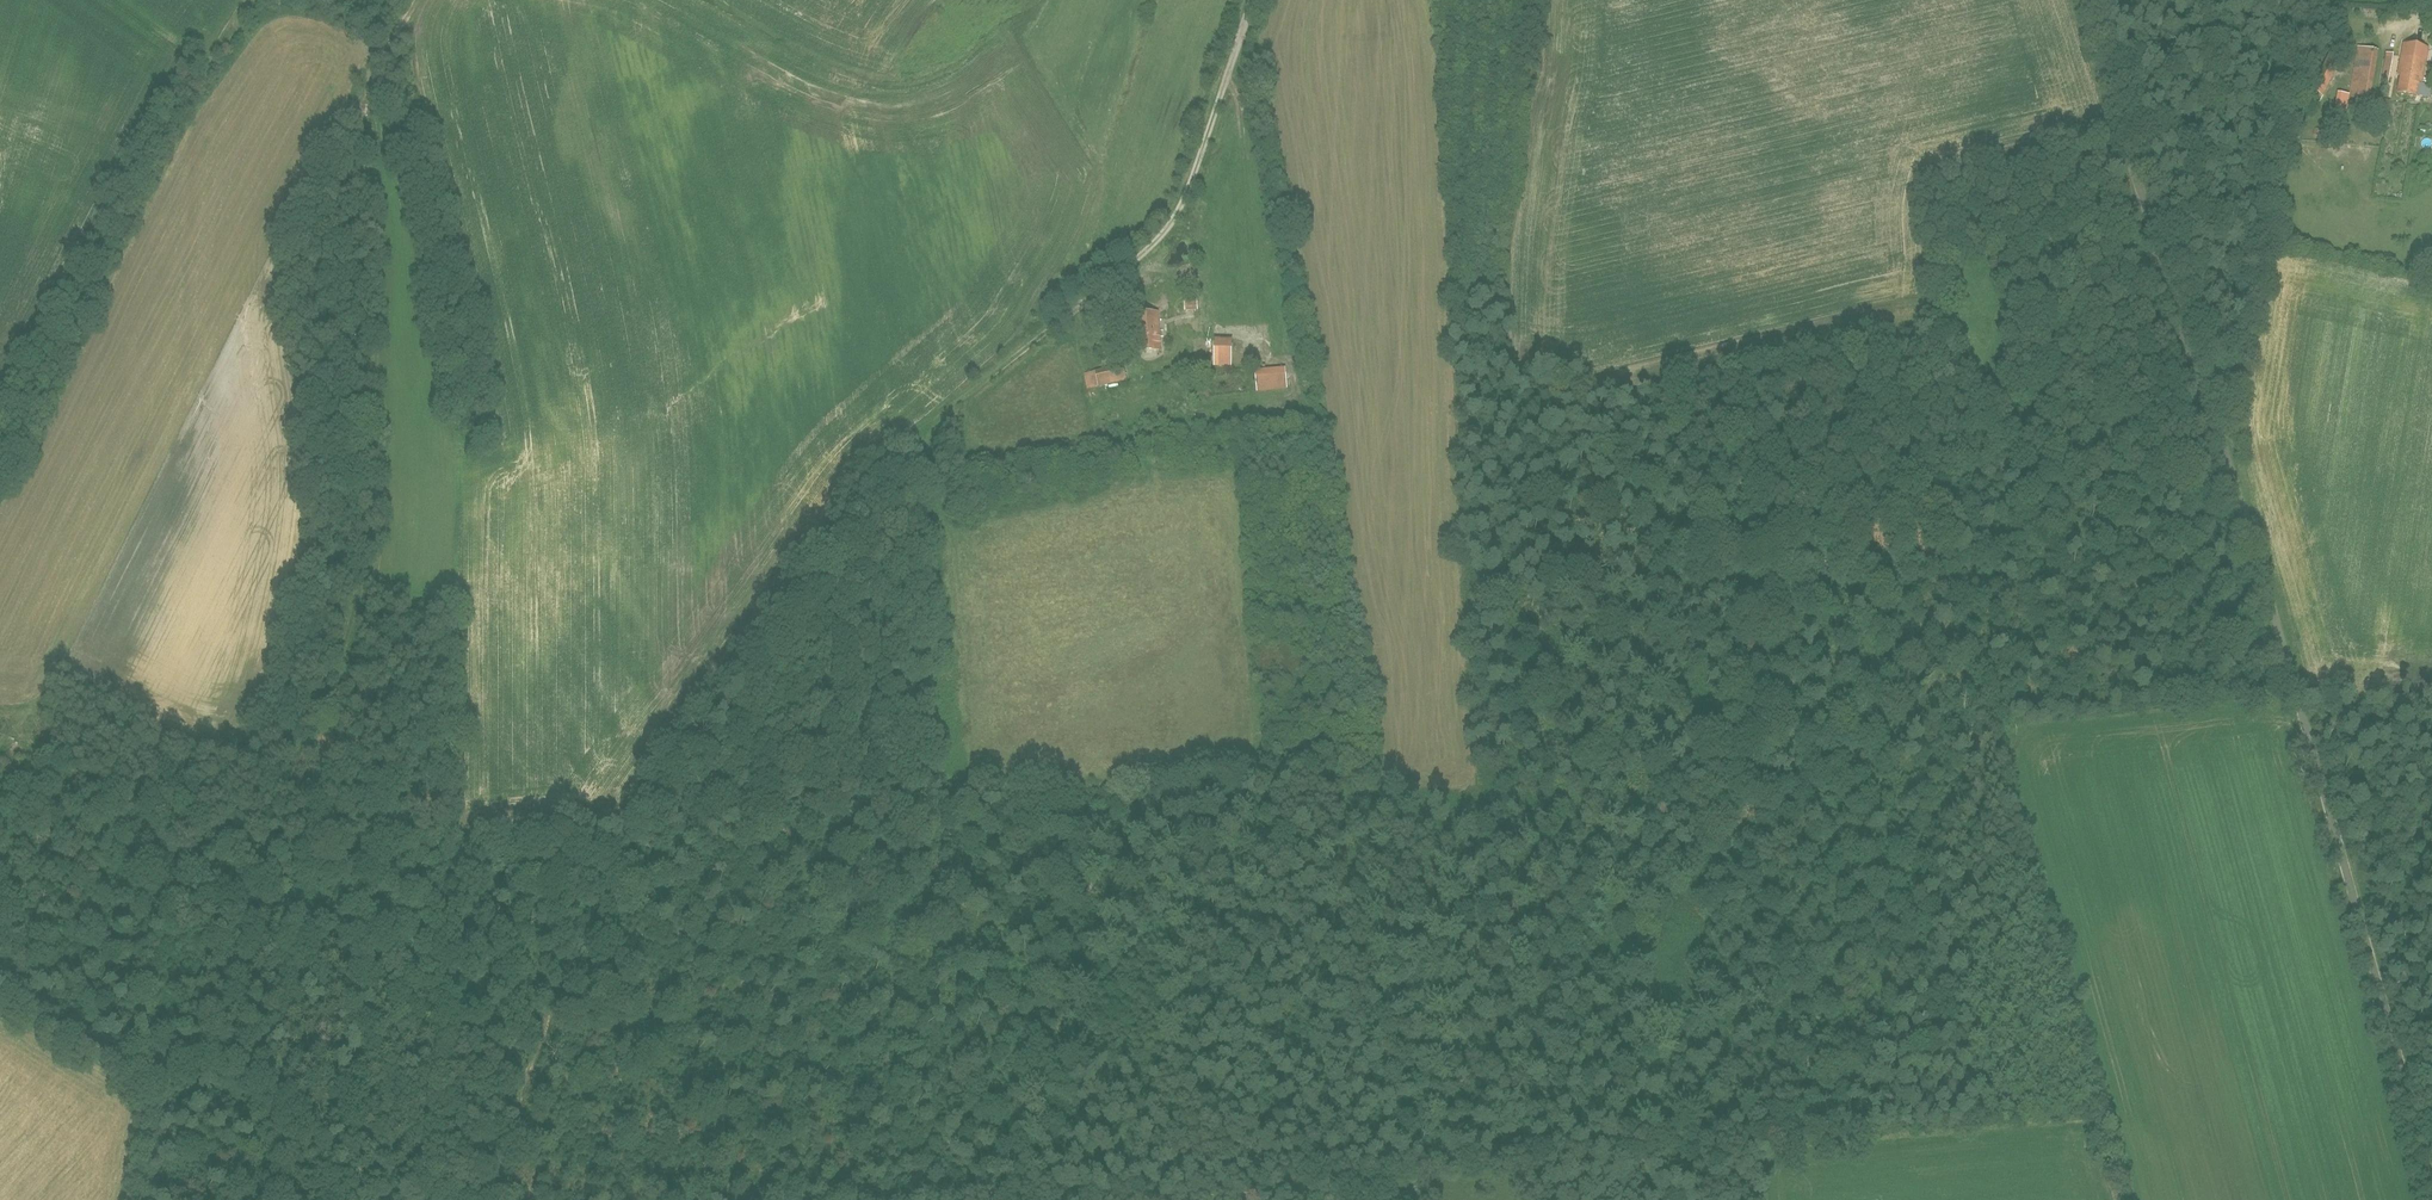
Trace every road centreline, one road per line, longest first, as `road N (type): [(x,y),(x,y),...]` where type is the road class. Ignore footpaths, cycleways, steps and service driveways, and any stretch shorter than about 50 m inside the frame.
road 1 (track): [(1253,0),(1195,180),(1165,233),(1100,295),(905,445),(875,479),(748,694),(678,786),(627,828),(611,852),(590,891),(505,1164),(476,1188),(401,1199)]
road 2 (residential): [(2431,1169),(2181,298),(2081,0)]
road 3 (track): [(0,447),(84,316),(105,231),(142,181),(187,62),(238,0)]

